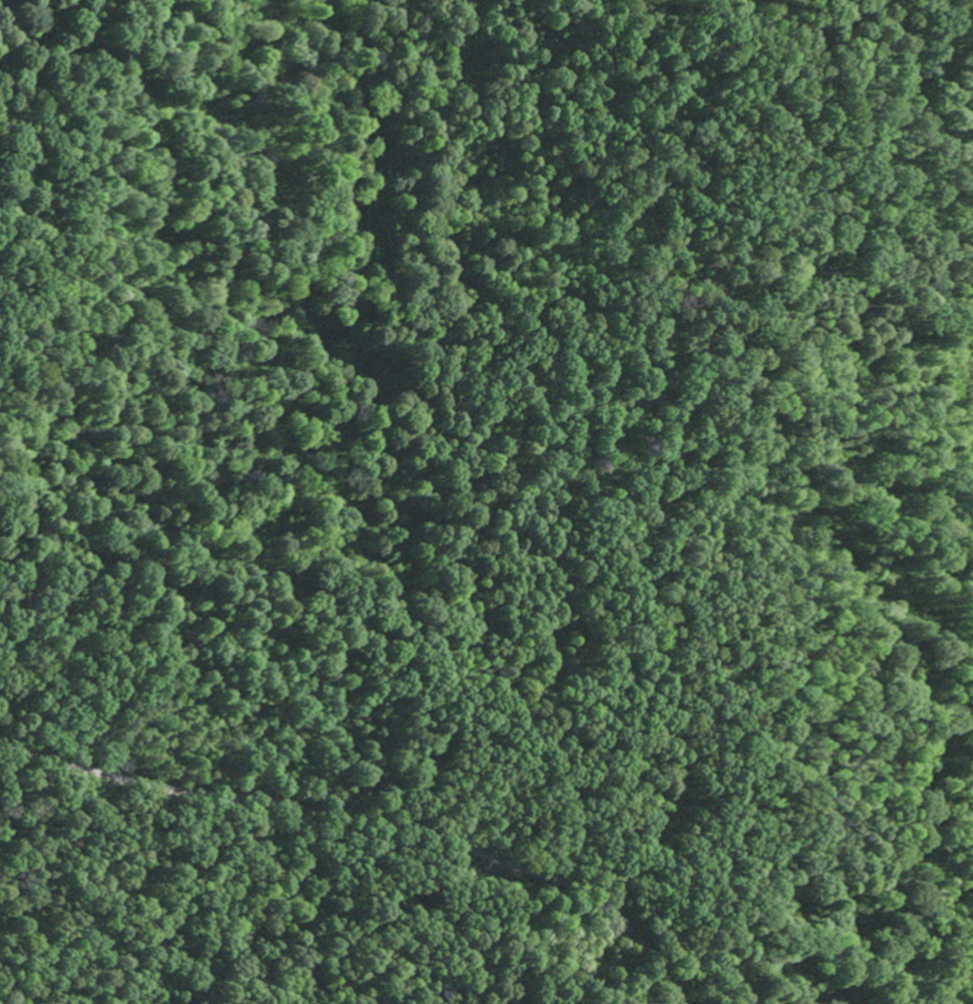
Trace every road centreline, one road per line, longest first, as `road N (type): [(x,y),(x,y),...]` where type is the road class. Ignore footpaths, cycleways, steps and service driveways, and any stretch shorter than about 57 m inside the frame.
road 1 (residential): [(536,876),(371,814),(0,736)]
road 2 (residential): [(669,1003),(620,919),(536,876)]

